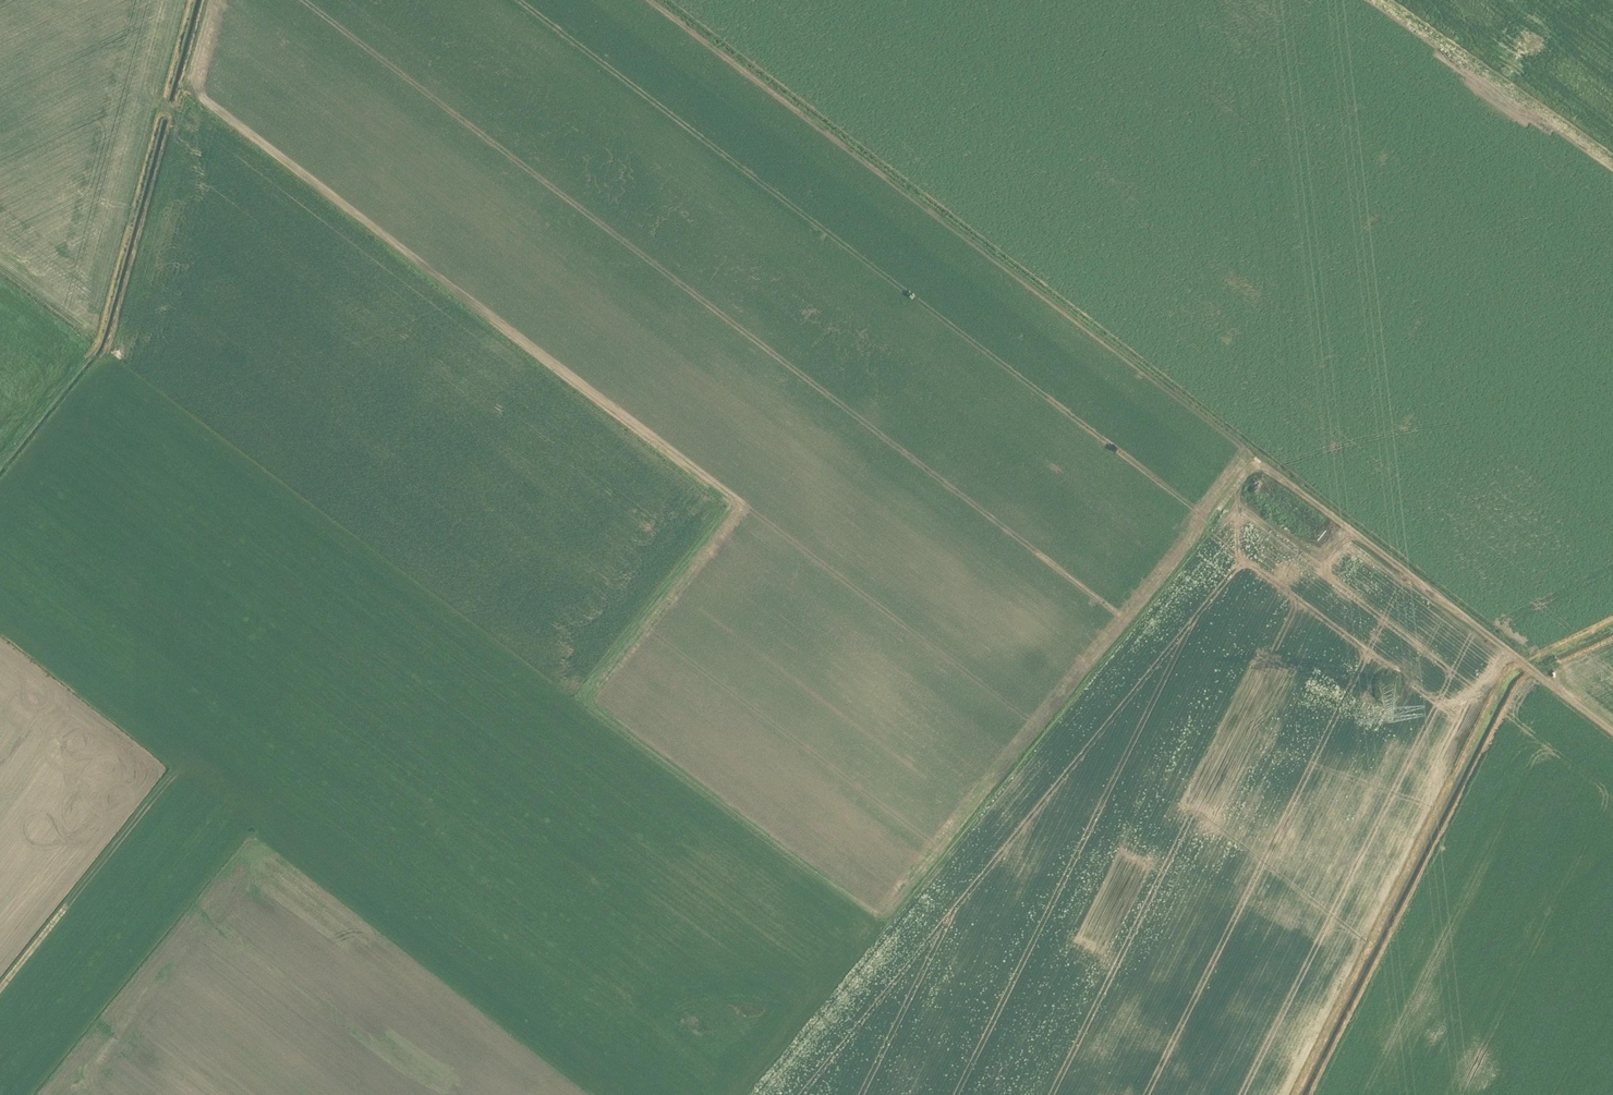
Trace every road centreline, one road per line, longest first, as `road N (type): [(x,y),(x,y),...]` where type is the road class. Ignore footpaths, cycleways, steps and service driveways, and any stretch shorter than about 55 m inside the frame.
road 1 (track): [(1038,736),(1260,460),(1612,728)]

